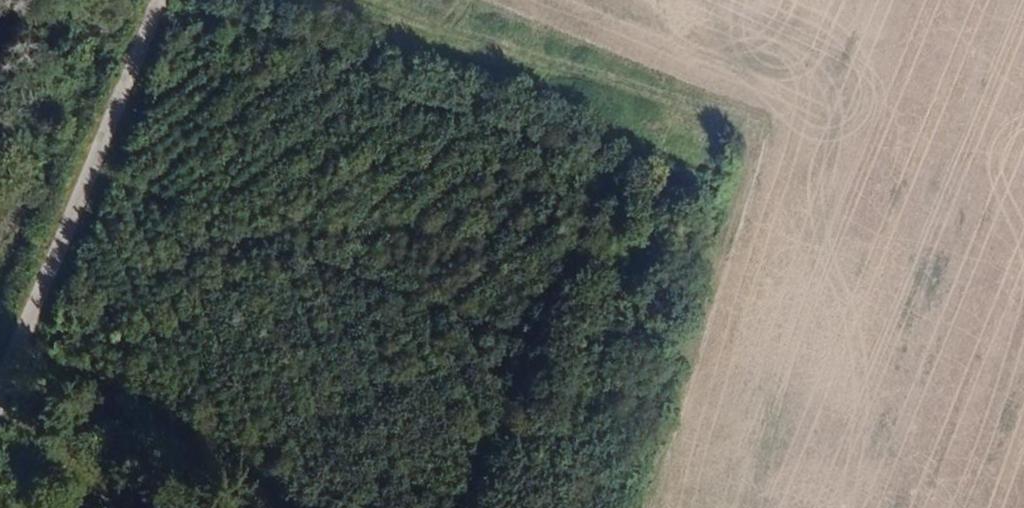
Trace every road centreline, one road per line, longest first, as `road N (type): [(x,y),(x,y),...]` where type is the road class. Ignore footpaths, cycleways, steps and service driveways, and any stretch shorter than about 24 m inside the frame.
road 1 (unclassified): [(0,404),(165,0)]

